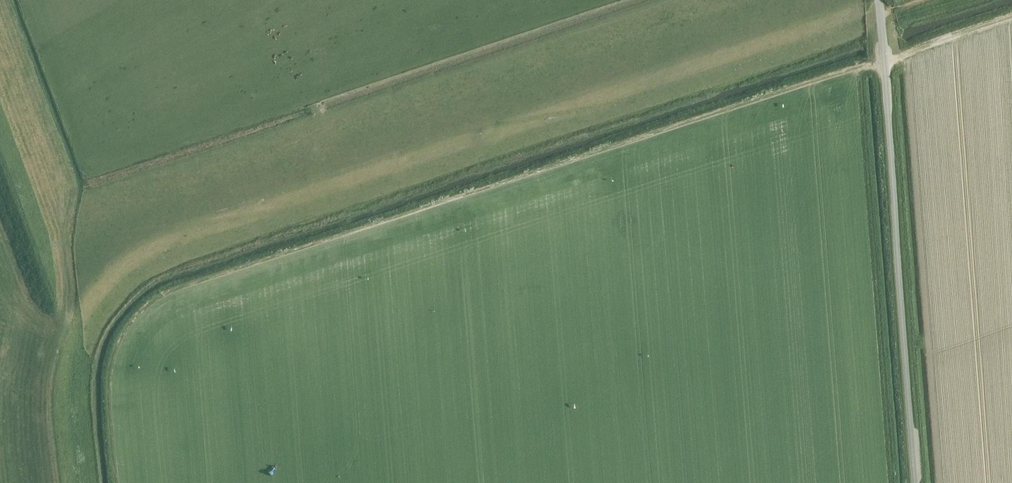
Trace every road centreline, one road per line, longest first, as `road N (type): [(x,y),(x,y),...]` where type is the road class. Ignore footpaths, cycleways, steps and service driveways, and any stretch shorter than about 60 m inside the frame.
road 1 (unclassified): [(916,482),(879,0)]

